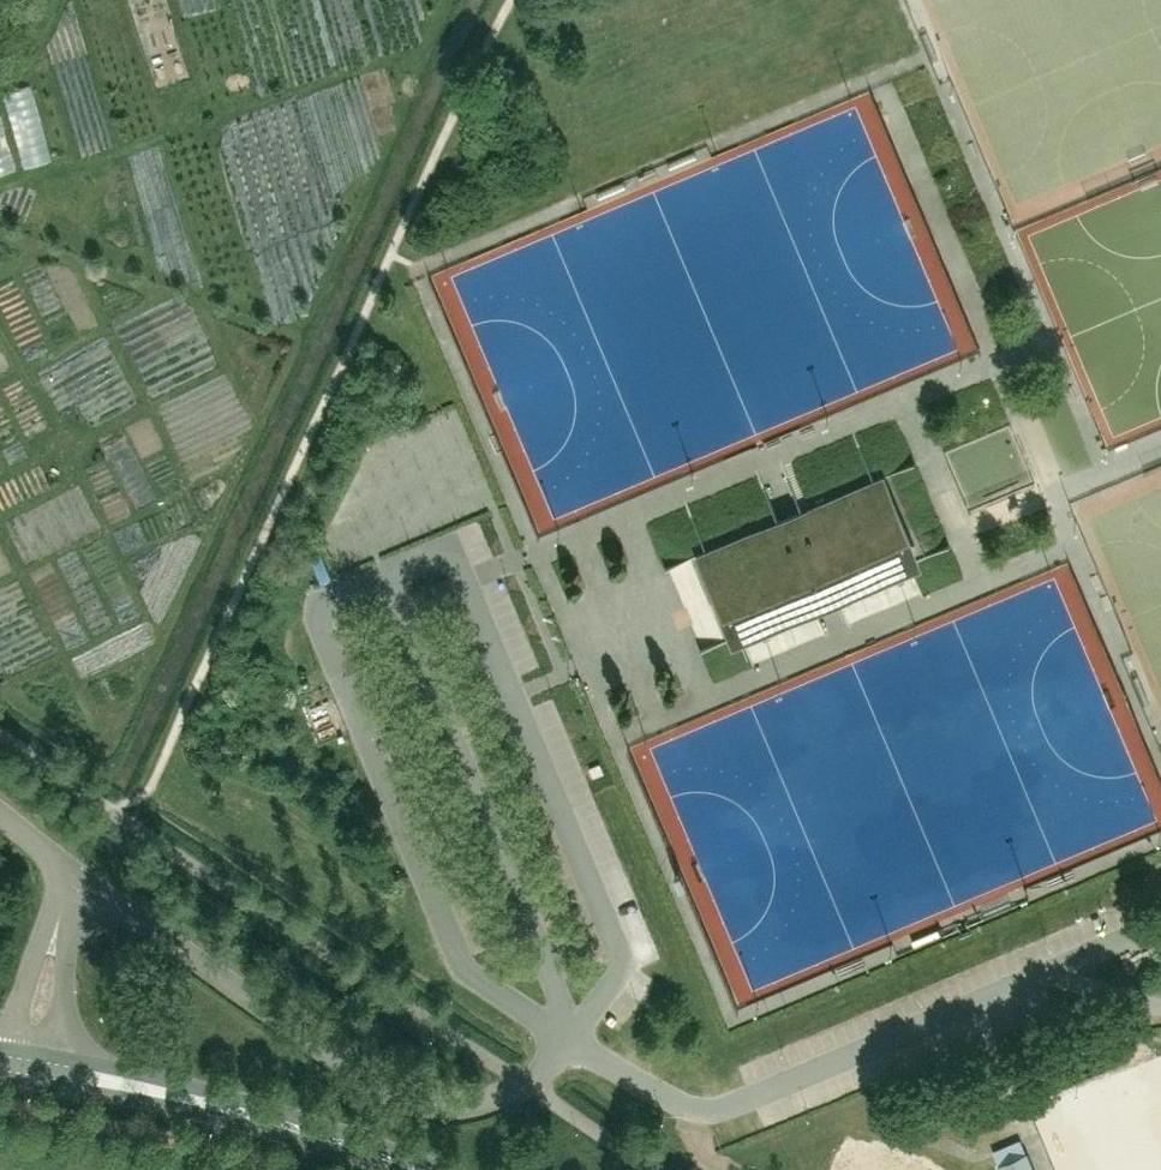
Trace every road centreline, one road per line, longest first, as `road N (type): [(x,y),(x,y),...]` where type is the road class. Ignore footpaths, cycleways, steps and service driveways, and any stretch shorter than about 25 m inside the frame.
road 1 (unclassified): [(567,1045),(528,1083),(491,1103),(420,1109),(388,1097),(82,878)]
road 2 (secondary): [(421,1169),(259,1116),(17,1066)]
road 3 (unclassified): [(17,1066),(82,878)]

